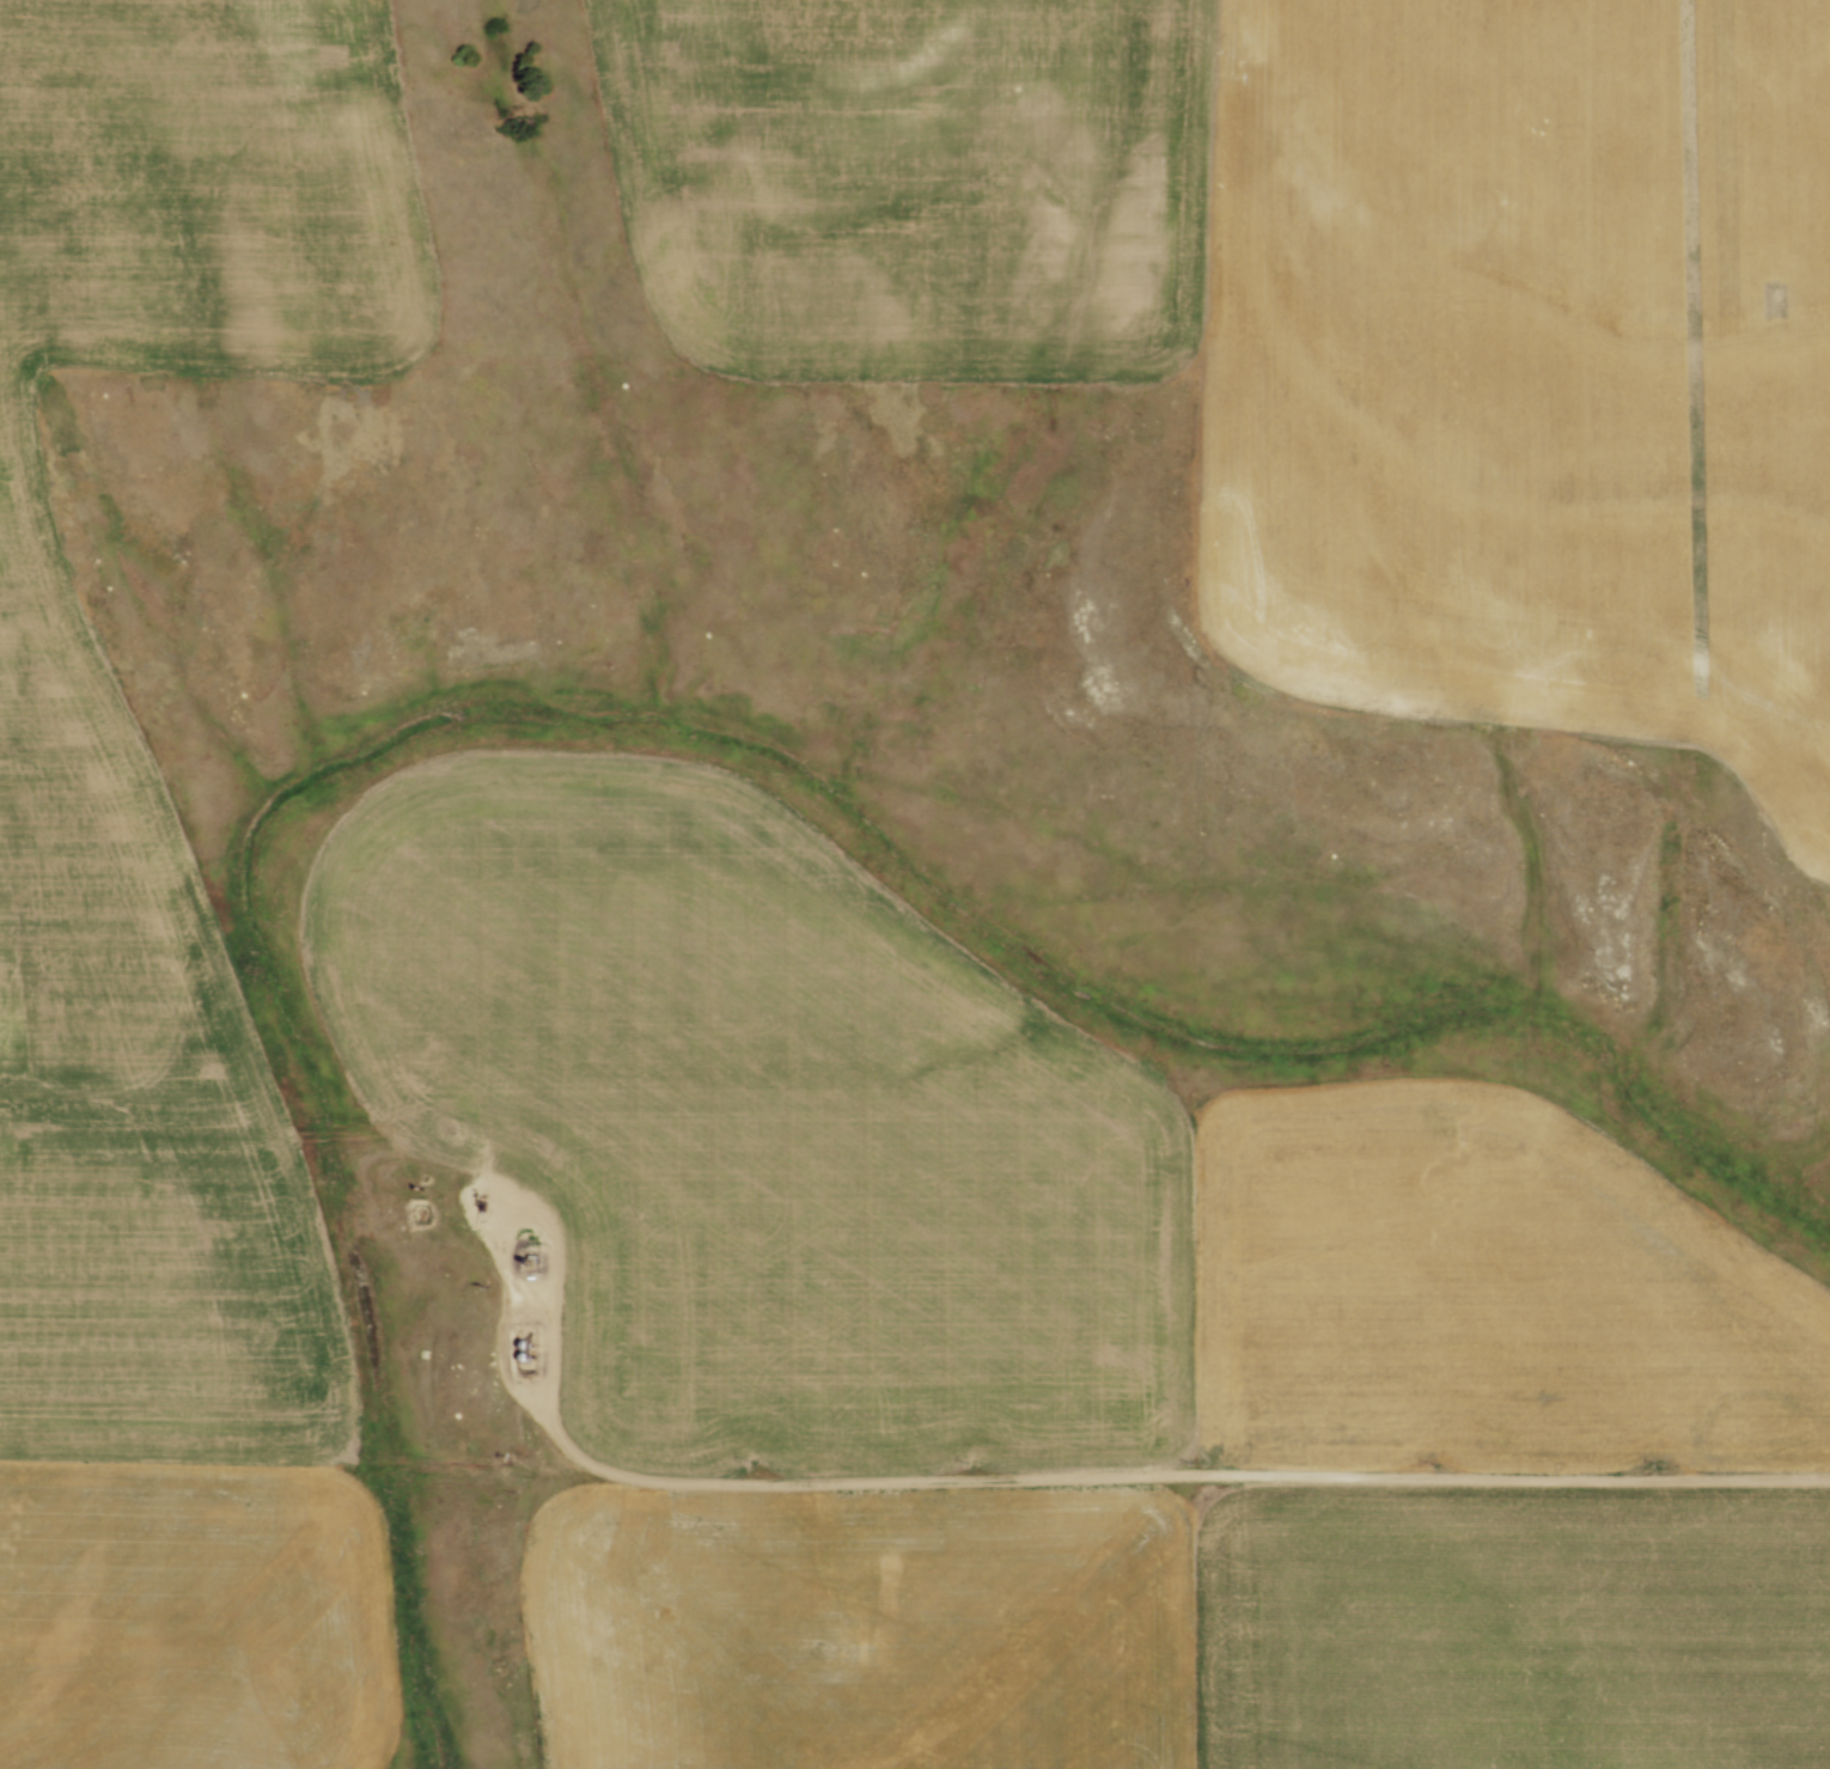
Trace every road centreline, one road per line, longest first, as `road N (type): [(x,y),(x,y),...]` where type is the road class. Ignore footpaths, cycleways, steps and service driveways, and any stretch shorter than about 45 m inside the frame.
road 1 (residential): [(638,1477),(1829,1474)]

